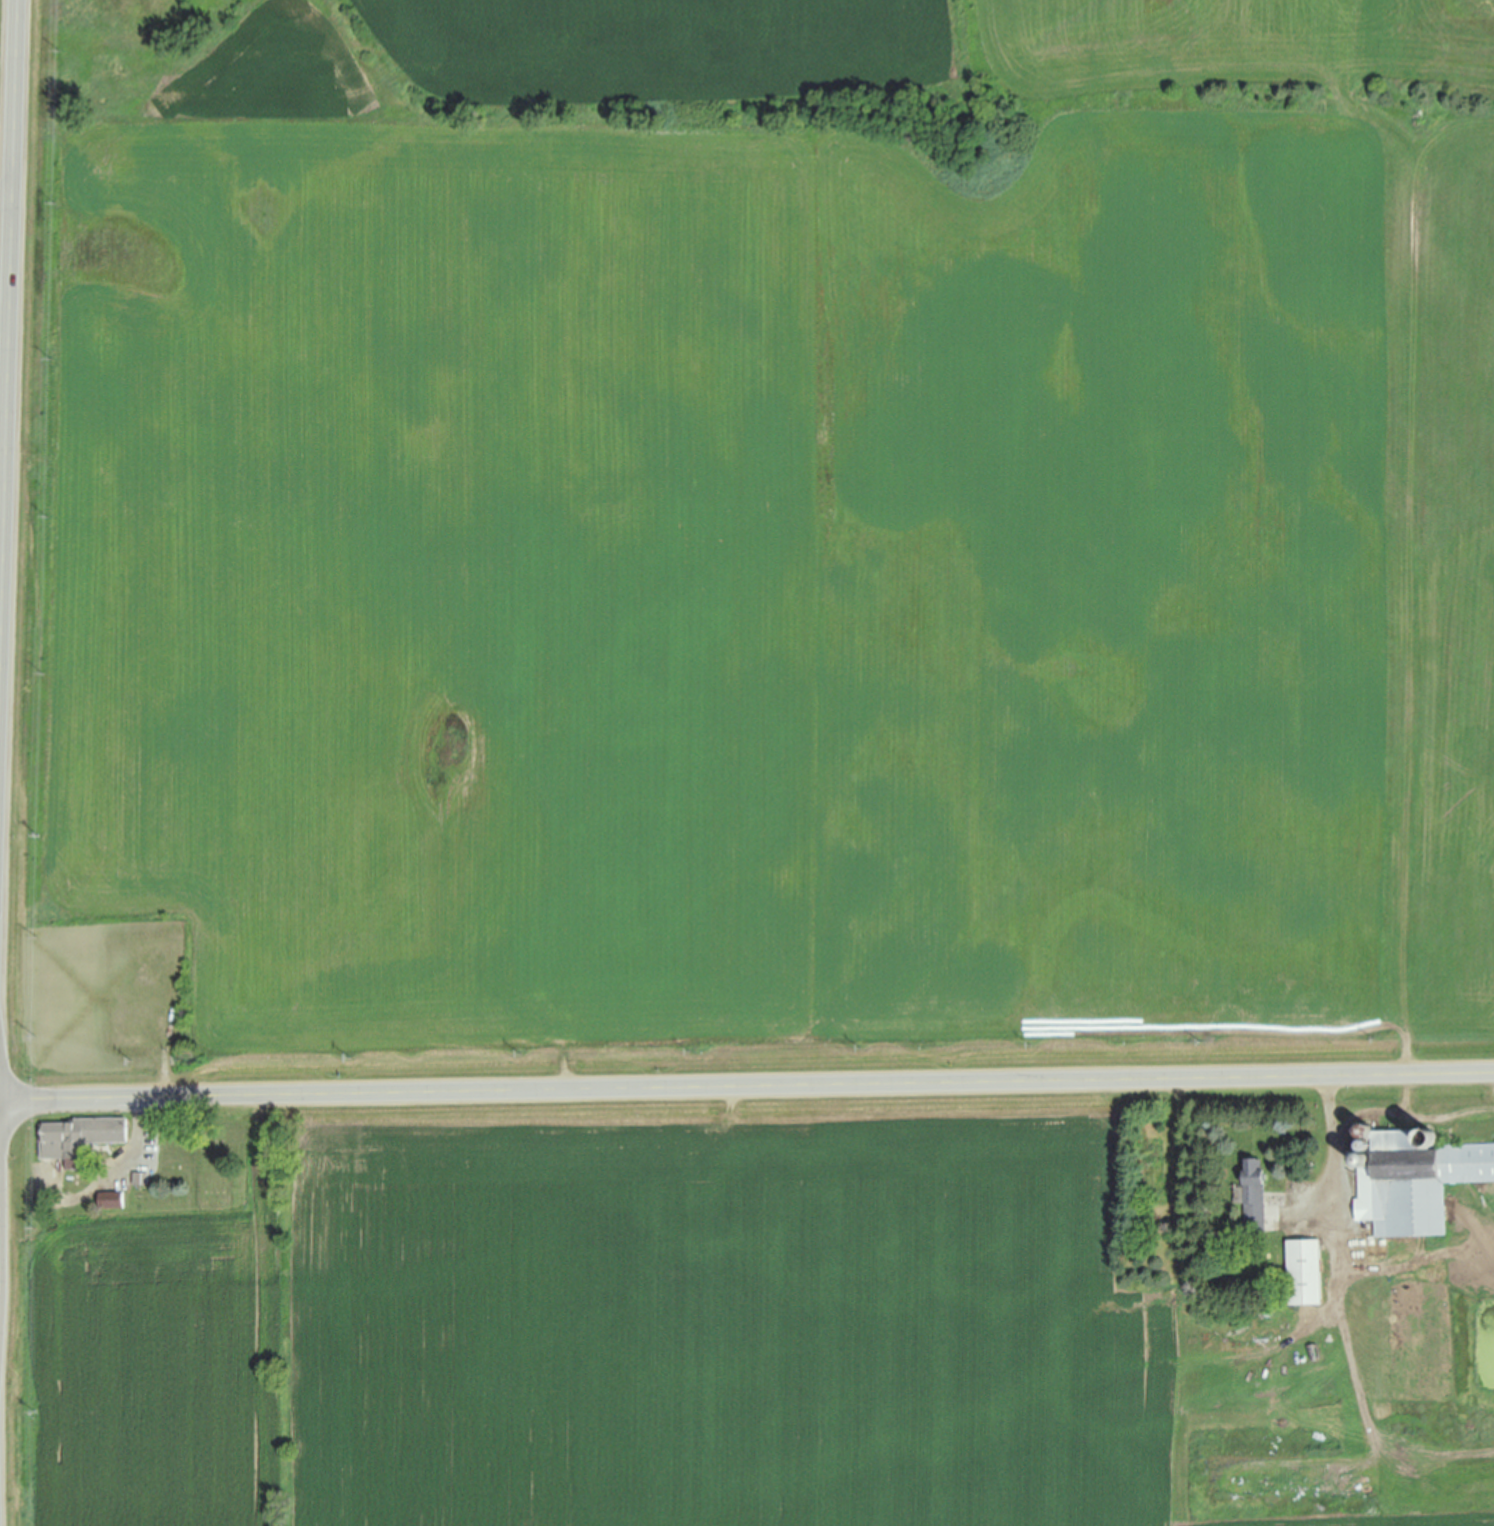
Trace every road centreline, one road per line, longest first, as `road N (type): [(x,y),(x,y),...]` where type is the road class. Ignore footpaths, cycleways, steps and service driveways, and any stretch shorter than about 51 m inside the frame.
road 1 (tertiary): [(0,1106),(1493,1074)]
road 2 (primary): [(0,748),(18,0)]

